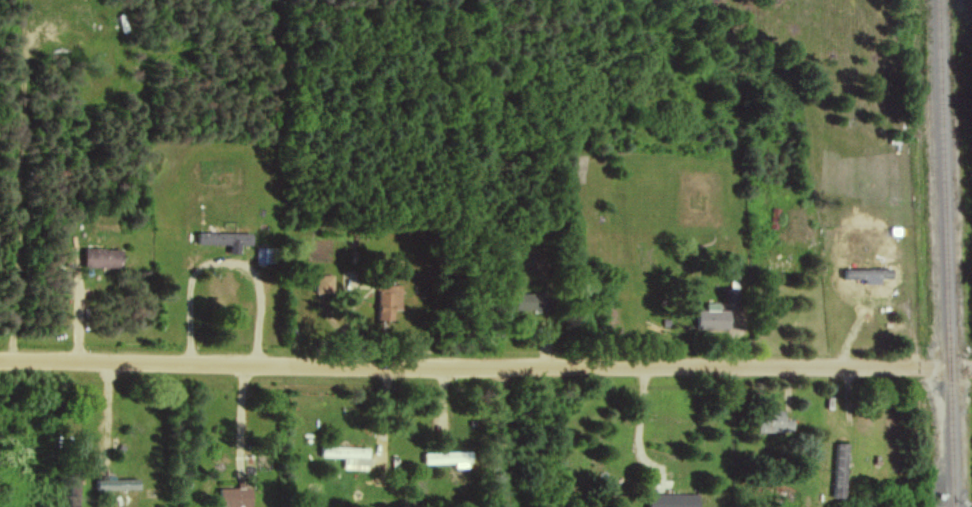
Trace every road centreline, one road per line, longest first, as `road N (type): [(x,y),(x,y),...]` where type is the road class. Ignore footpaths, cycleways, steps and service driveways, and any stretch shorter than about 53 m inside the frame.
road 1 (residential): [(0,361),(971,369)]

